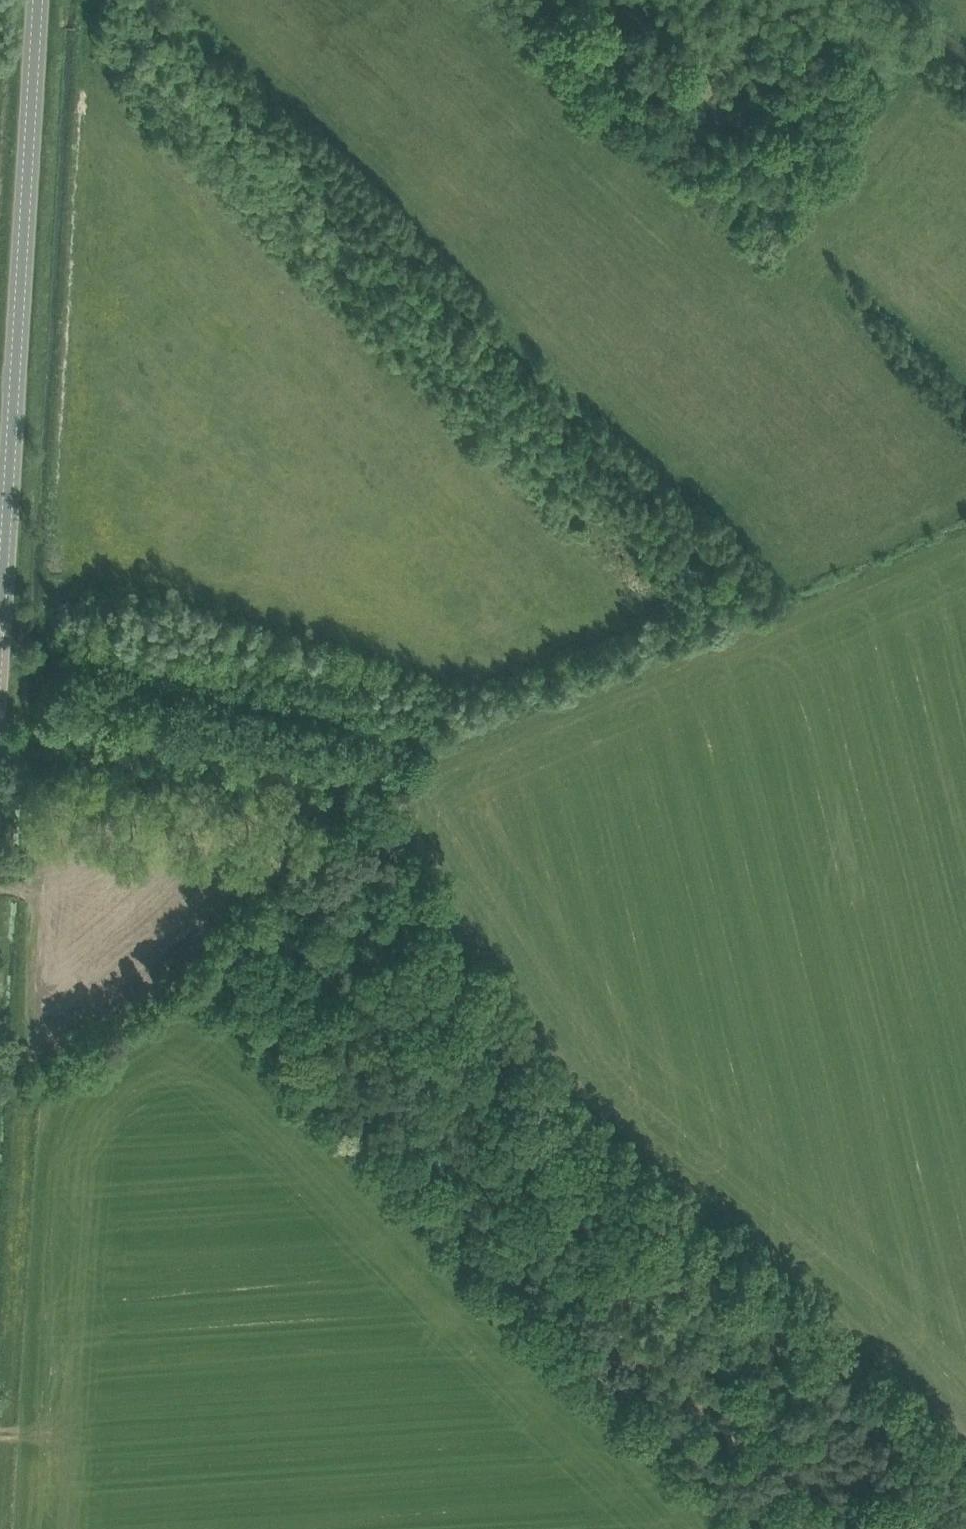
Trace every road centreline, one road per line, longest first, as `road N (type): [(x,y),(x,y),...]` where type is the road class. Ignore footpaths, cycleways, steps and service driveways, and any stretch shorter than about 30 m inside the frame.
road 1 (tertiary): [(0,624),(38,0)]

